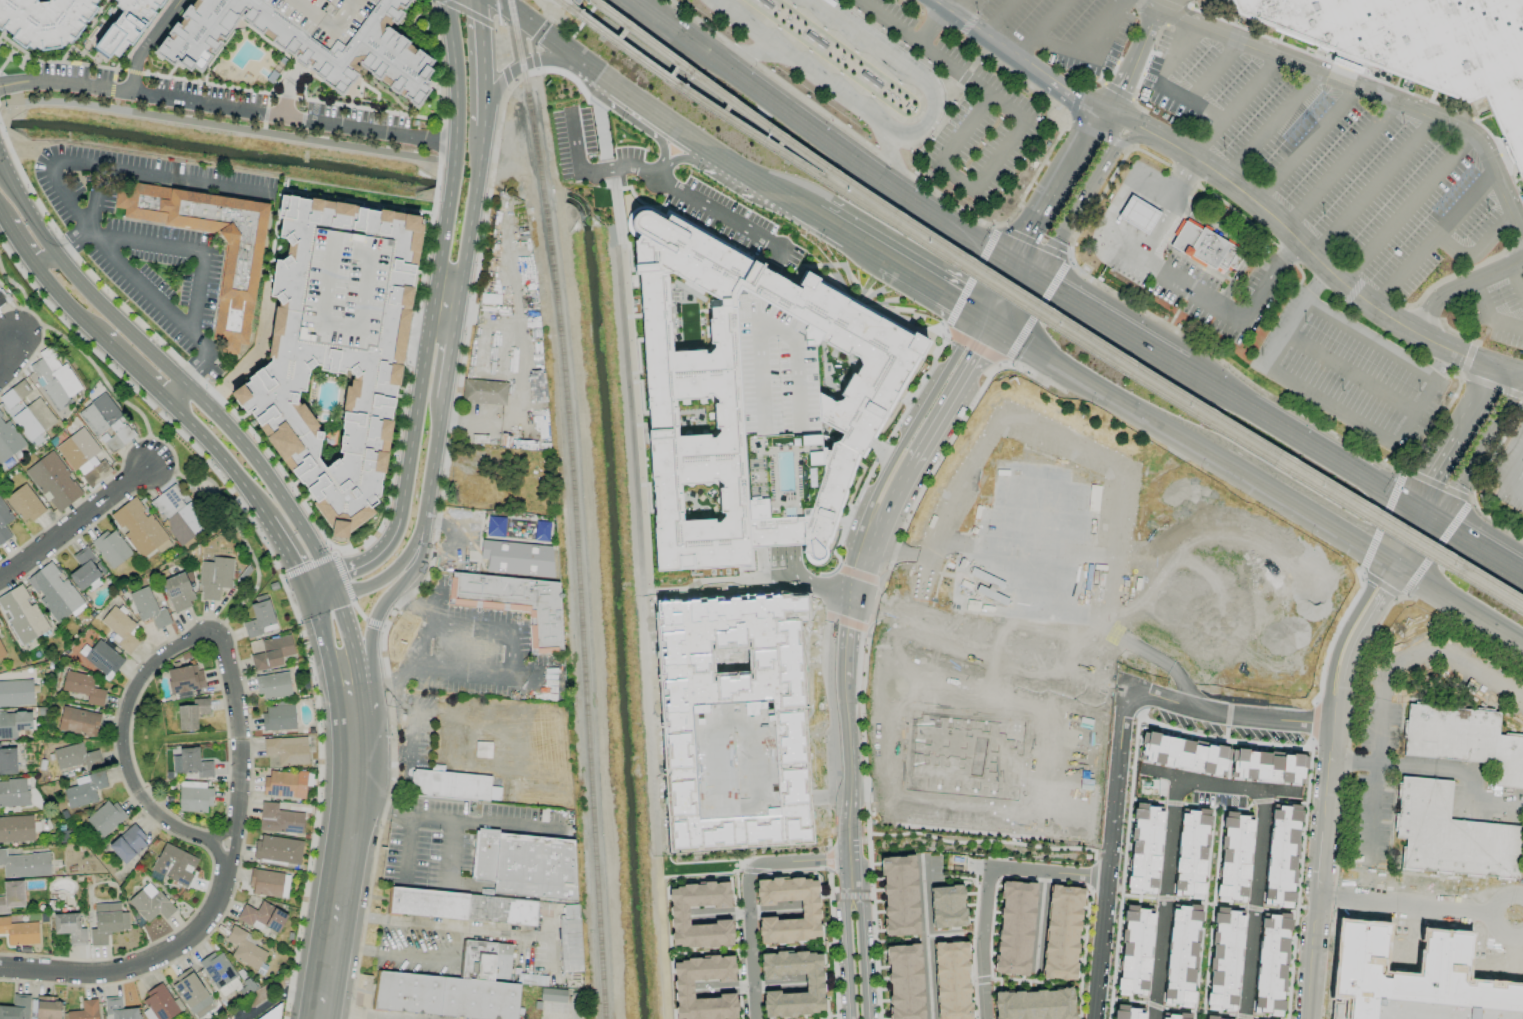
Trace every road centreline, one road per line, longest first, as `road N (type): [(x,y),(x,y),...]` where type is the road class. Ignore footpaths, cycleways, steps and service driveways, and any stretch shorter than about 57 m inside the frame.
road 1 (residential): [(1242,1018),(1264,804),(1260,791),(1185,780),(1175,789),(1153,1018)]
road 2 (primary): [(329,580),(244,448),(57,259),(0,168)]
road 3 (residential): [(188,834),(221,837),(236,823),(238,719),(212,633),(163,650),(143,672),(124,726),(135,780),(156,812),(188,834)]
road 4 (residential): [(456,143),(39,80),(0,85)]
road 5 (residential): [(1339,725),(1234,717),(1133,695),(1123,710),(1107,875)]
road 6 (secondary): [(830,679),(849,1018)]
road 7 (secondary): [(868,1018),(849,679)]
road 8 (primary): [(347,689),(352,784),(320,1018)]
road 9 (secondary): [(448,0),(457,70),(455,177),(436,309)]
road 10 (residential): [(1329,738),(1307,1018)]
road 11 (residential): [(225,867),(218,897),(176,952),(135,969),(0,969)]
road 12 (residential): [(984,1018),(991,865),(1107,875)]
road 13 (primary): [(1415,502),(1184,367)]
road 14 (residential): [(1415,502),(1338,640),(1322,722),(1329,738)]
road 15 (primary): [(909,197),(704,51)]
road 16 (residential): [(1522,377),(1416,336),(1312,258)]
road 17 (residential): [(755,1018),(752,874),(768,863),(839,858)]
road 18 (primary): [(1216,464),(1383,561)]
road 19 (primary): [(347,689),(381,606),(418,564),(424,520)]
road 20 (residential): [(151,467),(0,582)]
road 21 (secondary): [(457,311),(485,125)]
road 22 (secondary): [(904,434),(874,493),(844,594)]
road 23 (primary): [(1184,367),(1040,281)]
road 24 (residential): [(1440,517),(1522,377)]
road 25 (residential): [(1190,158),(1312,258)]
road 26 (residential): [(1492,368),(1415,502)]
road 27 (secondary): [(865,599),(922,461)]
road 28 (residential): [(983,38),(1109,115)]
road 29 (primary): [(1089,389),(1216,464)]
road 30 (secondary): [(922,461),(1004,339)]
road 31 (primary): [(1398,570),(1522,646)]
road 32 (residential): [(1107,875),(1092,1018)]
road 33 (primary): [(180,413),(268,514)]
road 34 (secondary): [(970,319),(904,434)]
road 35 (primary): [(485,125),(507,76),(536,64),(578,62)]
road 36 (secondary): [(485,125),(476,0)]
road 37 (secondary): [(336,597),(397,566),(424,520)]

